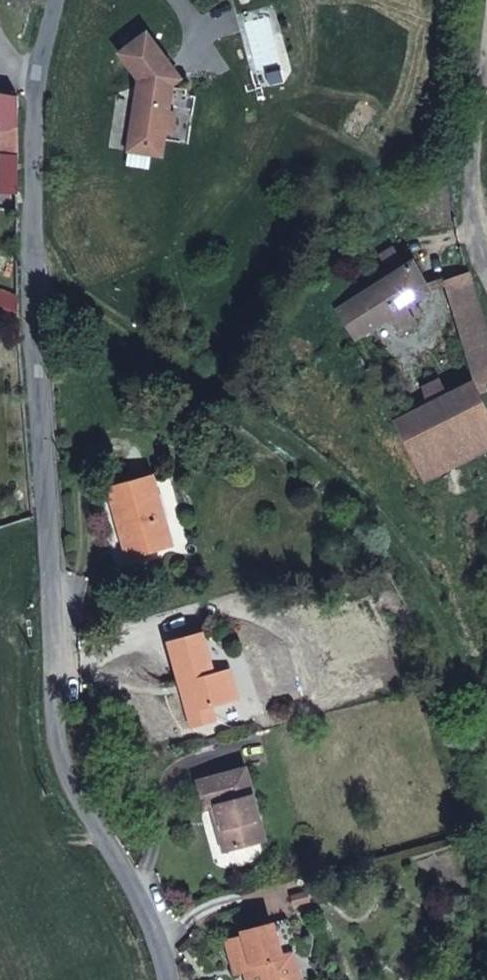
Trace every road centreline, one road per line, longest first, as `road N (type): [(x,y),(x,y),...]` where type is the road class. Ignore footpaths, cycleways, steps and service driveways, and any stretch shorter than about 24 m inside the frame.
road 1 (residential): [(160,979),(145,917),(71,778),(51,699),(30,249),(33,85),(53,0)]

